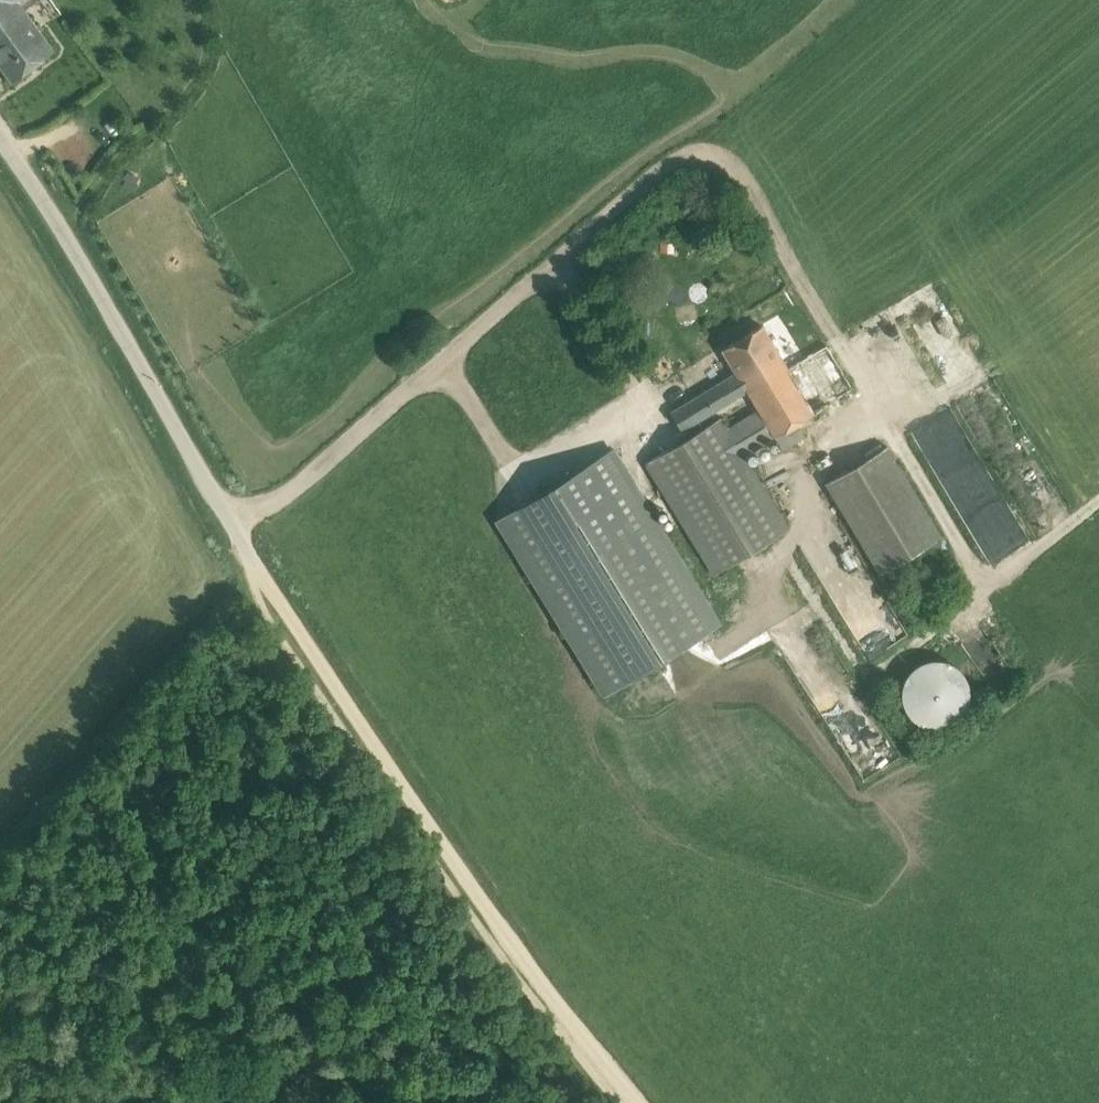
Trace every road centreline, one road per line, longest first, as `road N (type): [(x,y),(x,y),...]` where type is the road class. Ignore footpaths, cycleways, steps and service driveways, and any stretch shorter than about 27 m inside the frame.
road 1 (track): [(987,585),(742,179),(725,162),(700,155),(669,166),(232,529)]
road 2 (track): [(641,1102),(467,876),(258,571)]
road 3 (unclassified): [(258,571),(169,426),(76,250),(0,138)]
road 4 (track): [(0,863),(249,609),(258,571)]
road 5 (track): [(1098,501),(885,668)]
road 6 (track): [(559,259),(649,403)]
road 7 (track): [(434,367),(460,389),(518,475)]

